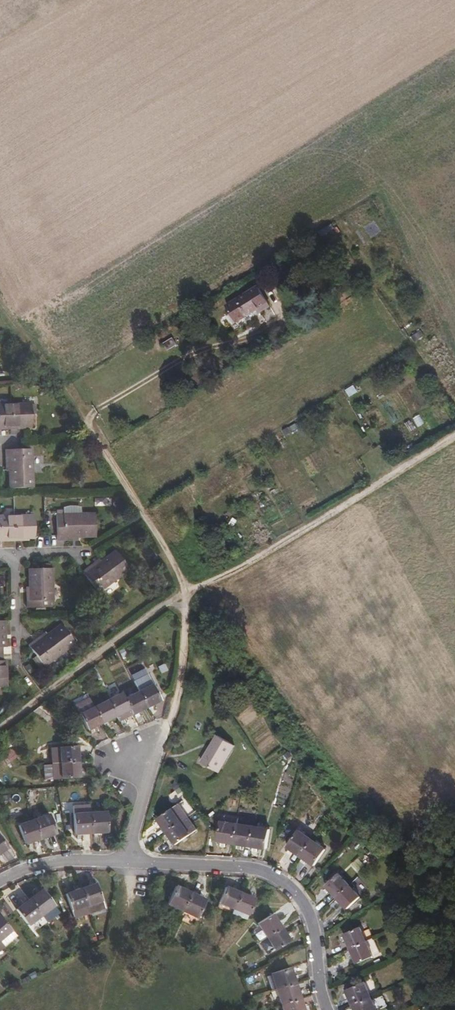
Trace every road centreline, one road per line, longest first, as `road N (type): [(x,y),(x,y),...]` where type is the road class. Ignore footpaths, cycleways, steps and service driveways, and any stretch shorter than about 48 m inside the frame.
road 1 (residential): [(0,881),(57,861),(270,874),(305,905),(329,1009)]
road 2 (track): [(267,0),(454,376)]
road 3 (track): [(188,591),(321,793),(407,854),(454,865)]
road 4 (track): [(0,282),(188,591)]
road 5 (track): [(188,591),(454,436)]
road 6 (residential): [(0,725),(188,591)]

